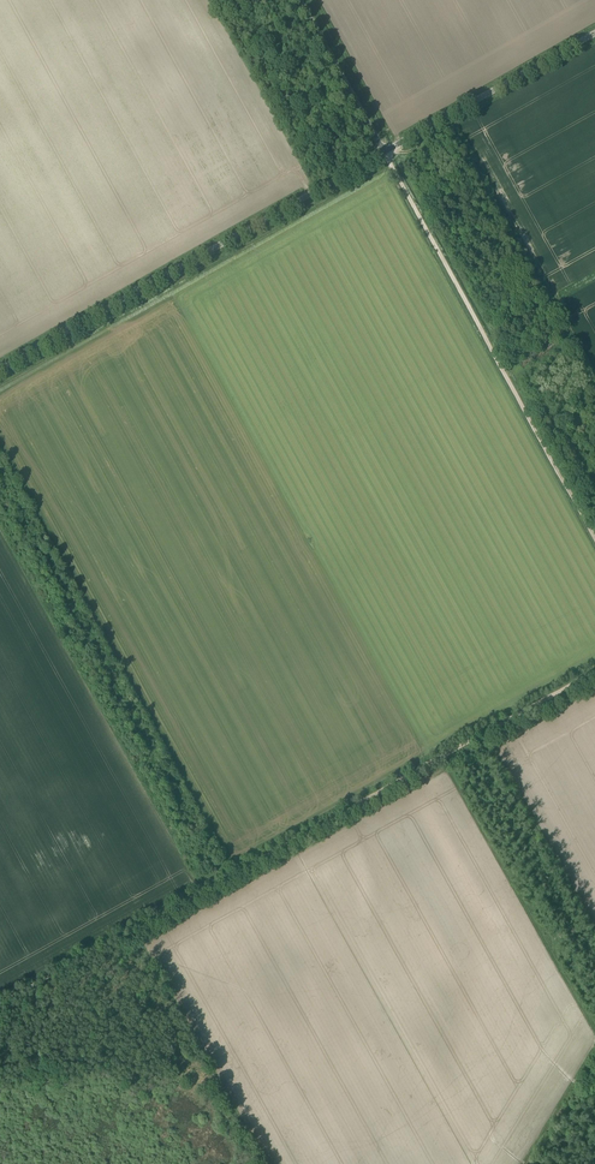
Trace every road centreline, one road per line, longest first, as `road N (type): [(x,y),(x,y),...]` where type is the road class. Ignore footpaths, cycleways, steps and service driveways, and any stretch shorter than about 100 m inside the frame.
road 1 (track): [(414,772),(0,1000)]
road 2 (unclassified): [(383,155),(0,368)]
road 3 (track): [(383,155),(594,538)]
road 4 (unclassified): [(594,34),(383,155)]
road 5 (track): [(594,672),(414,772)]
road 6 (unclassified): [(383,155),(300,0)]

